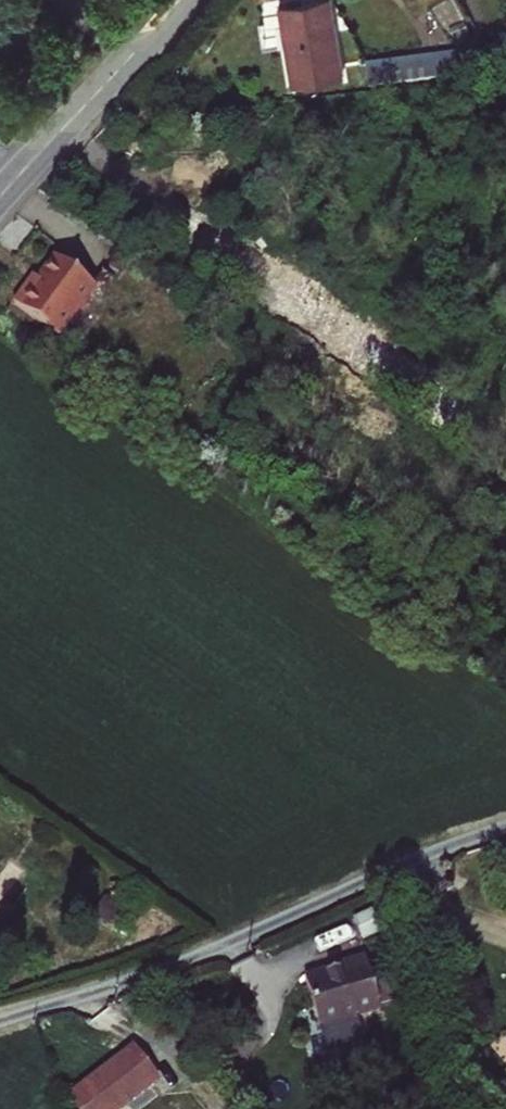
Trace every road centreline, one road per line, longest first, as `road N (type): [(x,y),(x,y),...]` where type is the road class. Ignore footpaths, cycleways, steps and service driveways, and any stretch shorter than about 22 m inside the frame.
road 1 (residential): [(0,1023),(215,953),(505,825)]
road 2 (secondary): [(179,0),(0,198)]

